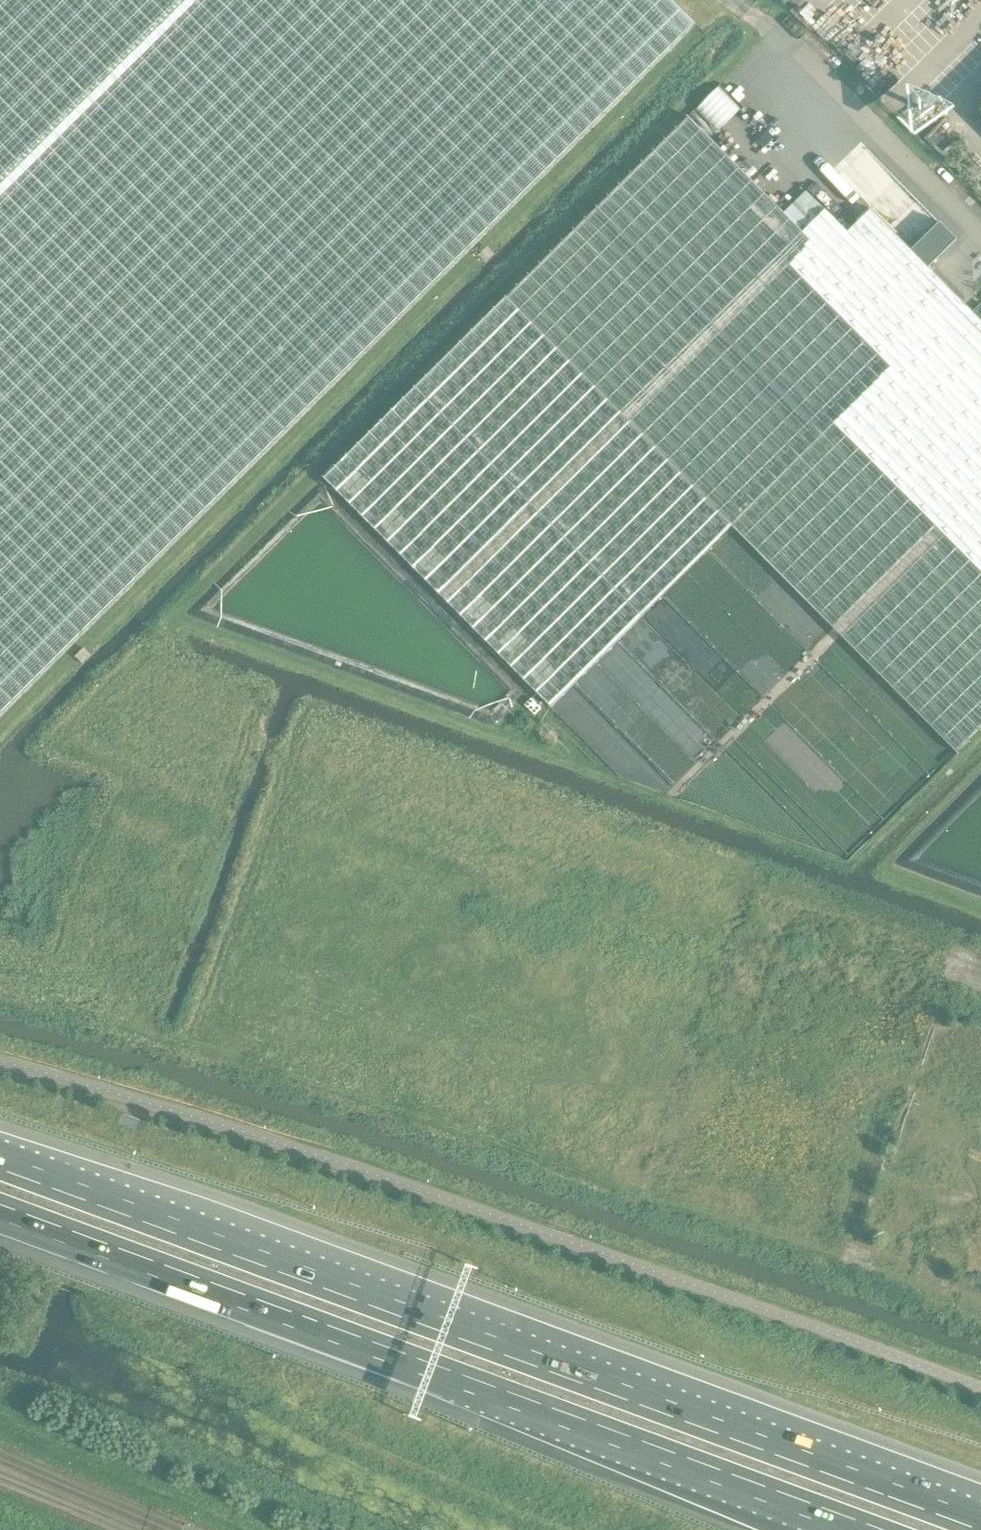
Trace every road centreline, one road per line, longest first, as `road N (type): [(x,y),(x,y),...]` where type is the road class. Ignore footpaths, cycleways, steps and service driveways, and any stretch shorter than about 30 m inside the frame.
road 1 (motorway): [(980,1516),(0,1154)]
road 2 (motorway): [(0,1219),(843,1529)]

